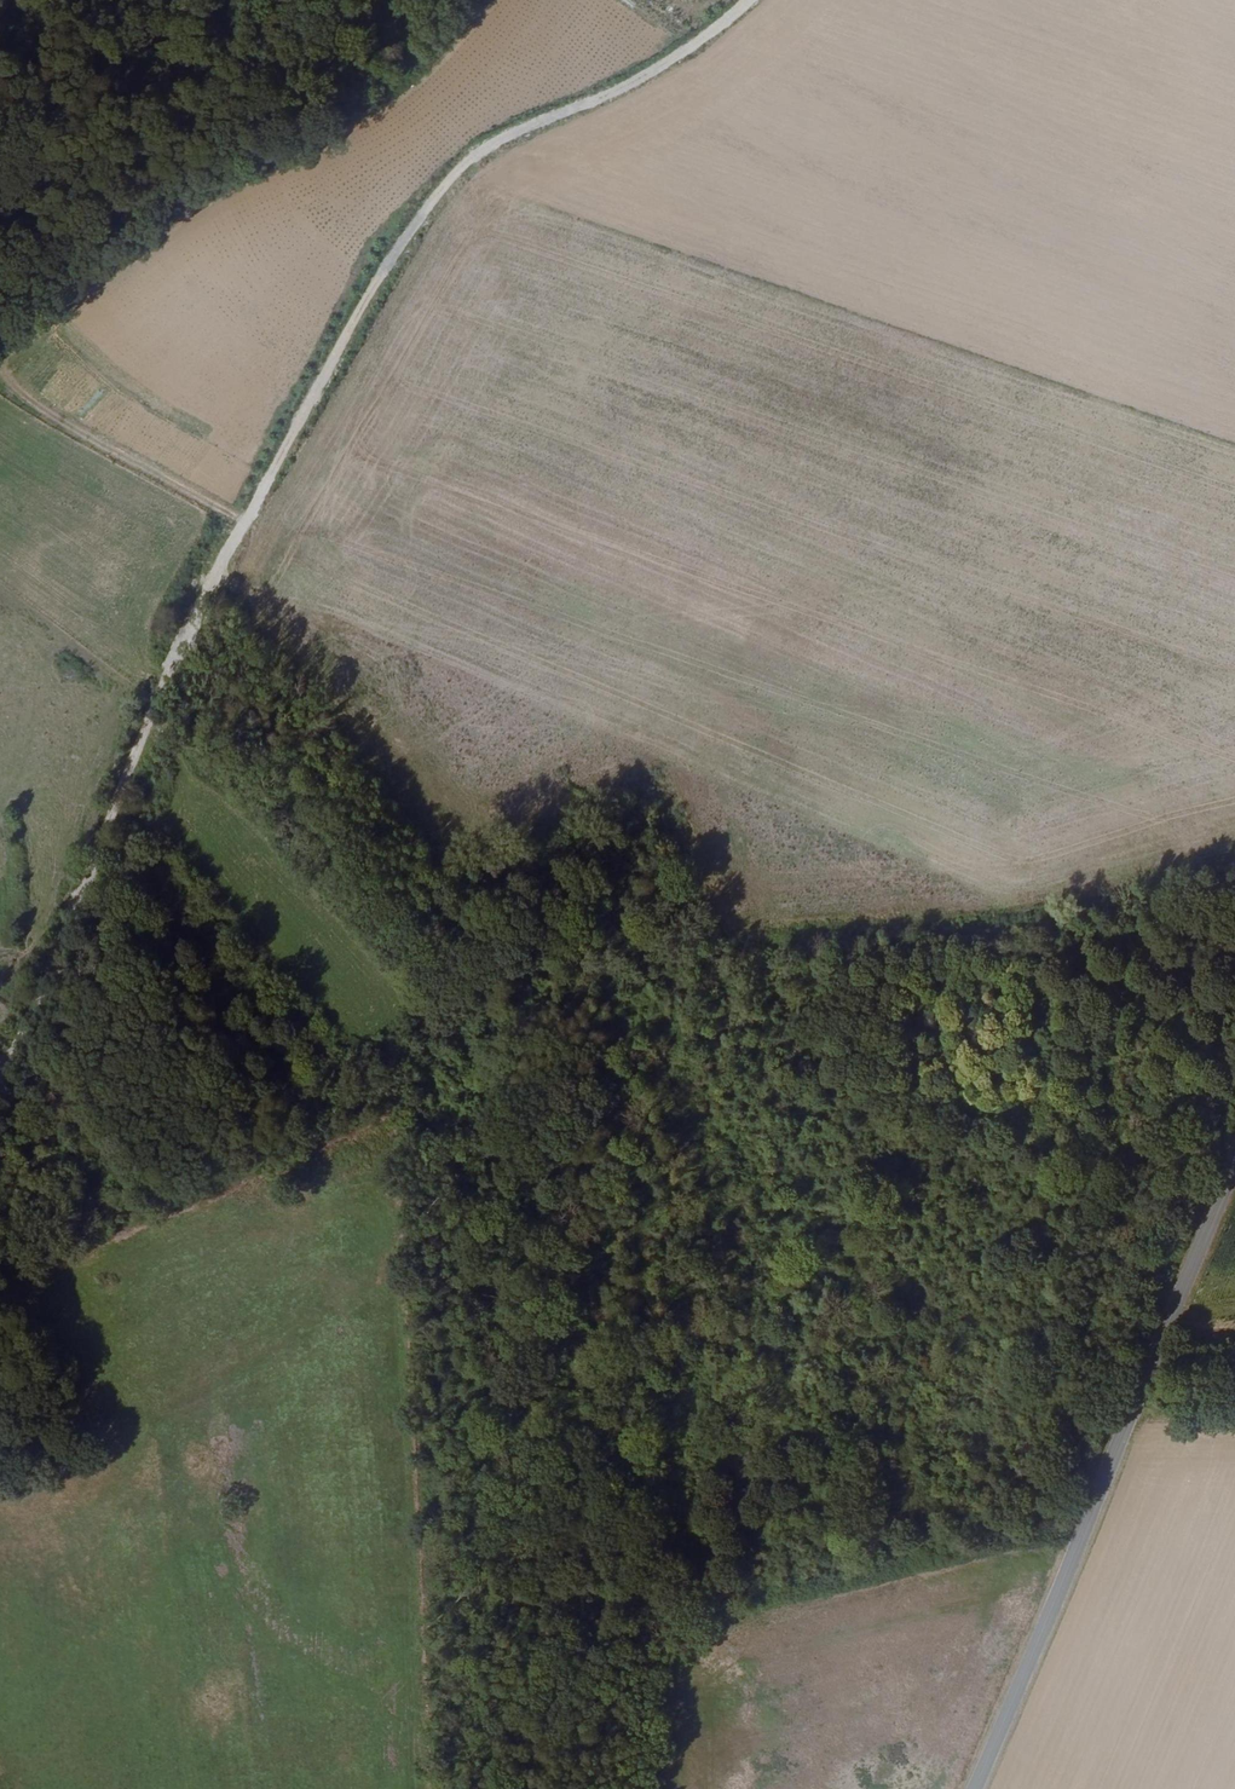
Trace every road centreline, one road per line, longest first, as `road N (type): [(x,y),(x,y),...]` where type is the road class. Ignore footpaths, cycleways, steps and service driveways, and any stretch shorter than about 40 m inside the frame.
road 1 (track): [(0,1074),(72,916),(162,675),(376,291),(444,195),(483,156),(684,55),(748,0)]
road 2 (unclassified): [(1234,1157),(977,1788)]

